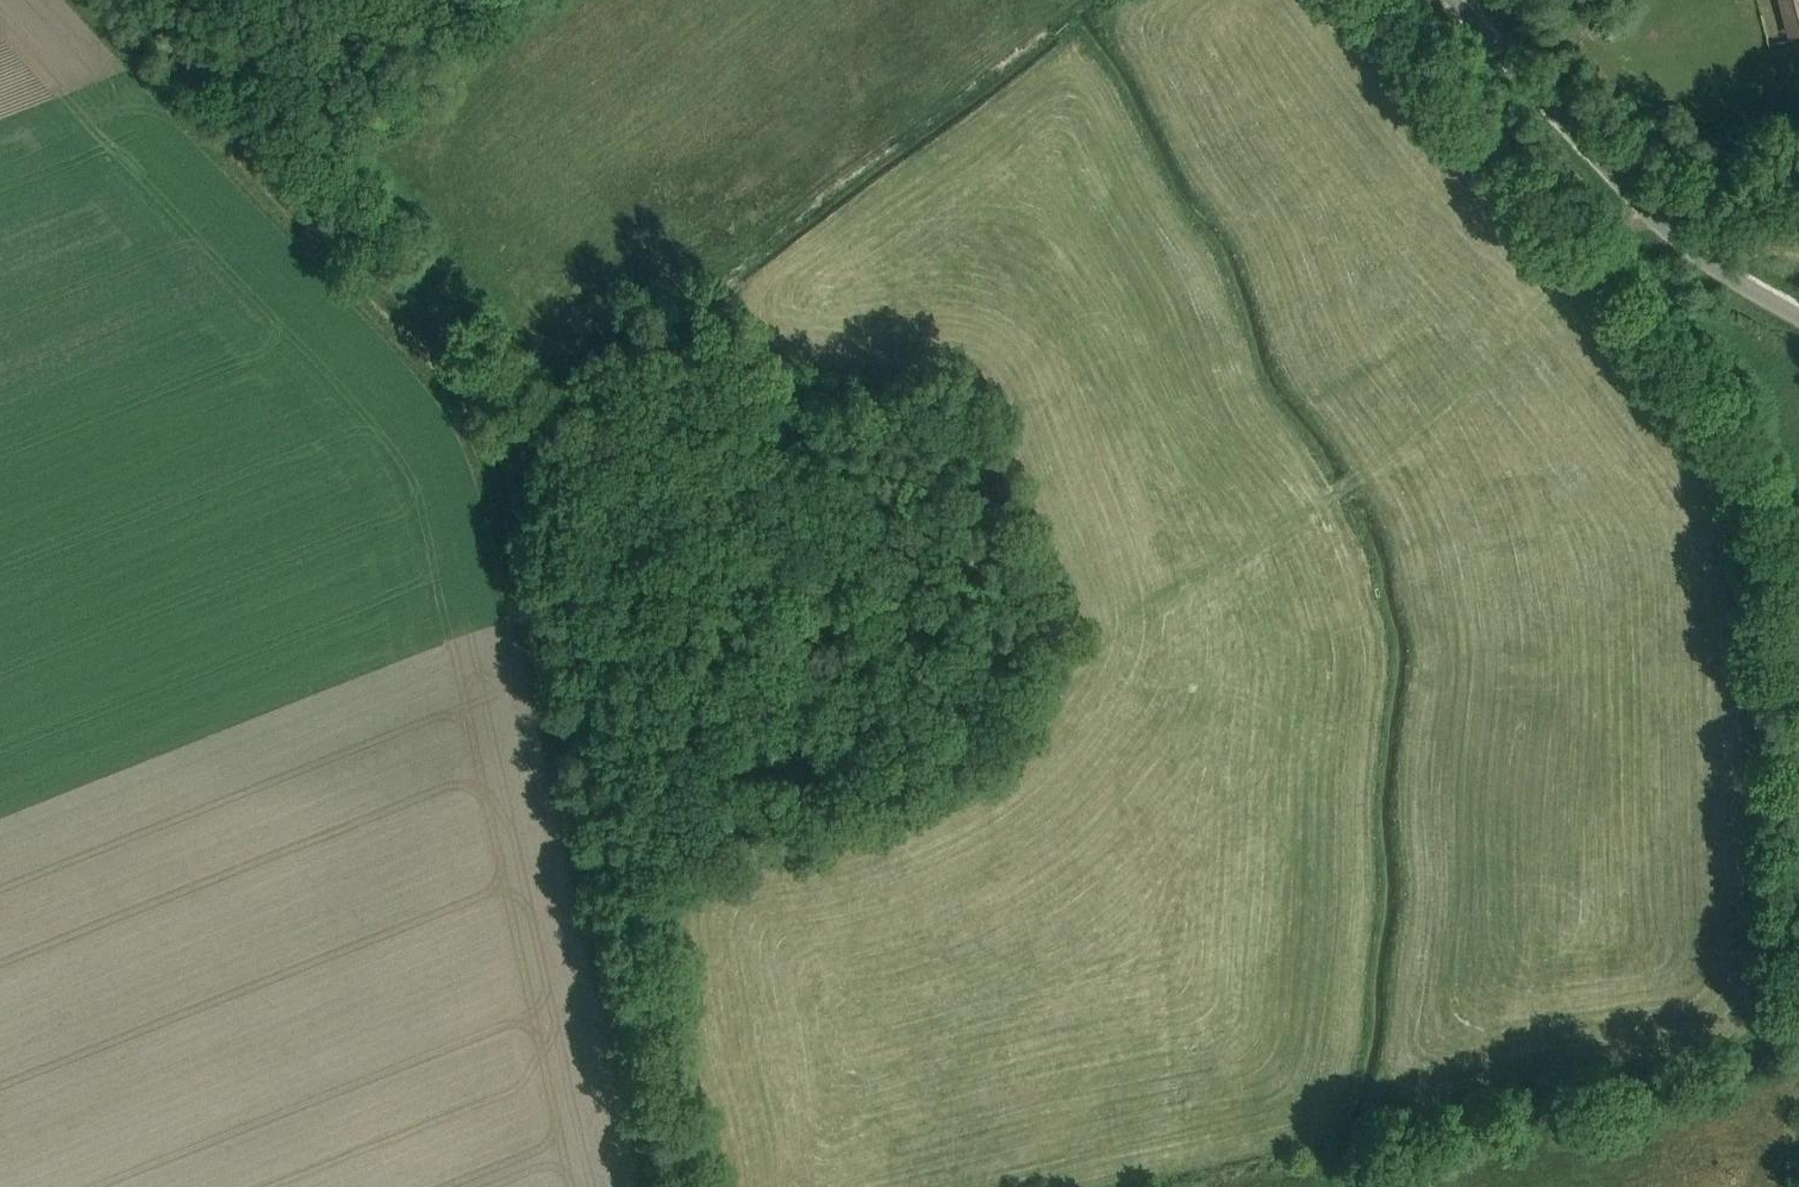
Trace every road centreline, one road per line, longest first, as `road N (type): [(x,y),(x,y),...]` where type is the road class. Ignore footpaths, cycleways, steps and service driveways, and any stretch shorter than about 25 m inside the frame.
road 1 (track): [(692,1186),(513,413),(139,0)]
road 2 (unclassified): [(1798,317),(1679,240),(1455,0)]

